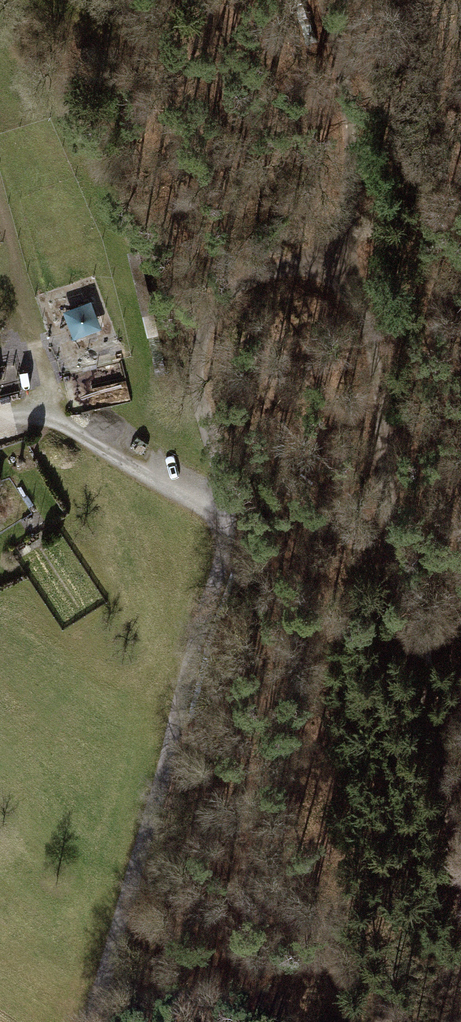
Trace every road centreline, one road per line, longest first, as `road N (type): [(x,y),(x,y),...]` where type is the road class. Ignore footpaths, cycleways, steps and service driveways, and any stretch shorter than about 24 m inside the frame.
road 1 (track): [(345,266),(371,350),(402,599),(460,882)]
road 2 (track): [(227,548),(95,1021)]
road 3 (track): [(227,548),(230,502),(200,388),(199,345),(249,278),(289,264),(345,266)]
road 4 (track): [(14,299),(46,415),(212,511),(227,548)]
road 5 (track): [(321,0),(346,95),(345,266)]

